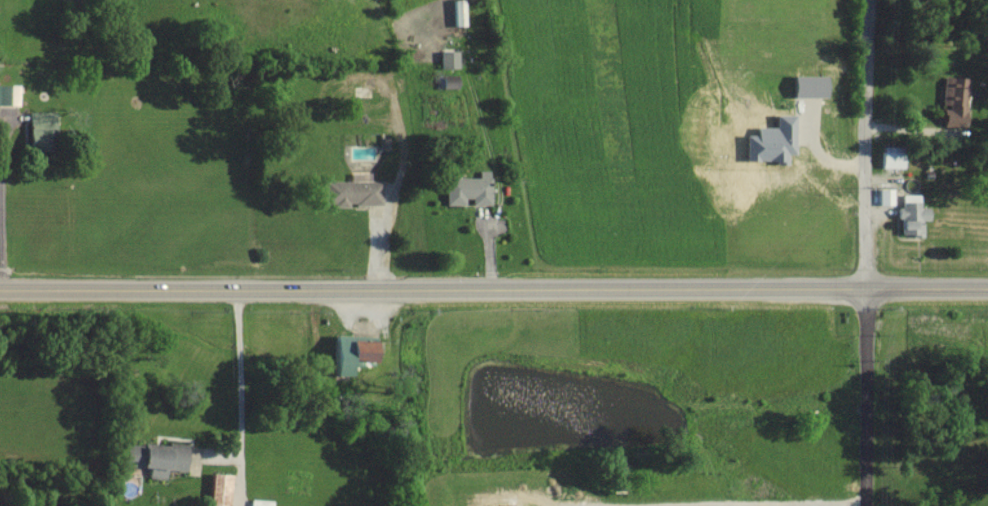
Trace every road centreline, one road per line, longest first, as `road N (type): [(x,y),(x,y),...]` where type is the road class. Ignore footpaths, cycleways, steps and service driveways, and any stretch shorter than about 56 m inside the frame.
road 1 (secondary): [(987,288),(0,291)]
road 2 (residential): [(865,505),(867,0)]

